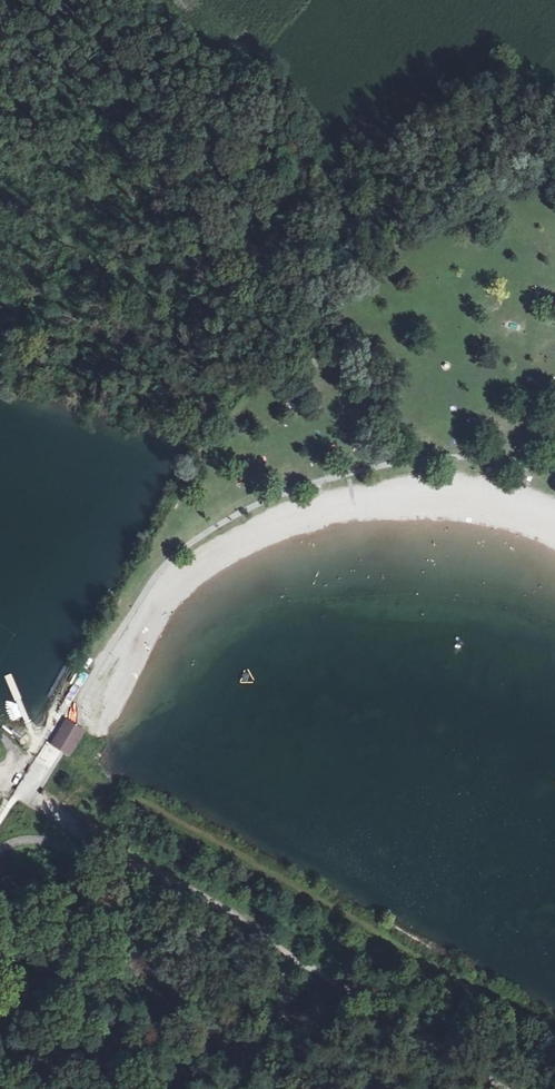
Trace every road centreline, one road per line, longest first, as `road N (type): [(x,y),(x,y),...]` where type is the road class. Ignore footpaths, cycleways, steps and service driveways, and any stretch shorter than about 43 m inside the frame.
road 1 (track): [(506,1088),(157,864)]

